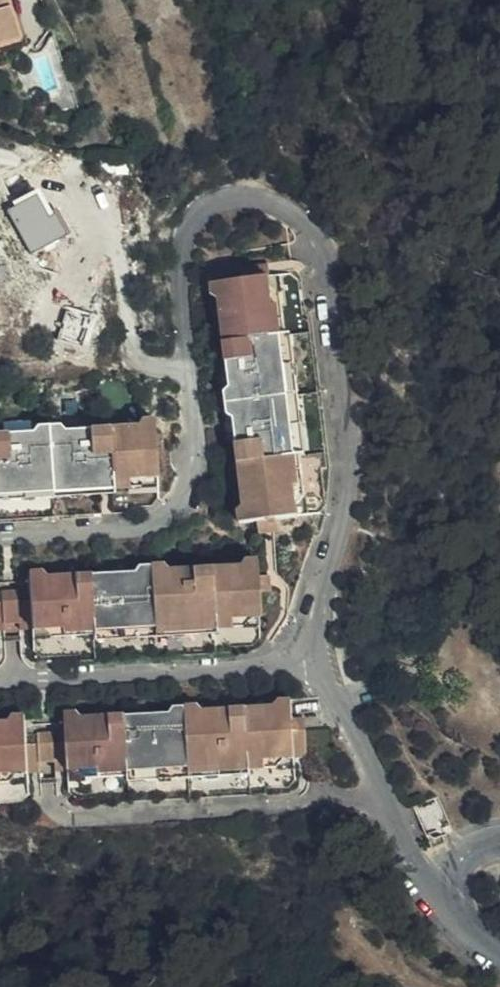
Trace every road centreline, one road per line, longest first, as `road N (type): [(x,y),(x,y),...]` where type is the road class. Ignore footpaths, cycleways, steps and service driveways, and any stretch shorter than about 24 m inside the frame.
road 1 (residential): [(0,537),(112,533),(165,518),(193,488),(183,246),(206,204),(239,193),(280,205),(317,240),(349,443),(340,527),(316,618),(318,656)]
road 2 (residential): [(382,792),(86,815),(52,807),(46,764)]
road 3 (residential): [(318,656),(11,678)]
road 4 (residential): [(382,792),(432,886),(499,952)]
road 5 (residential): [(318,656),(382,792)]

